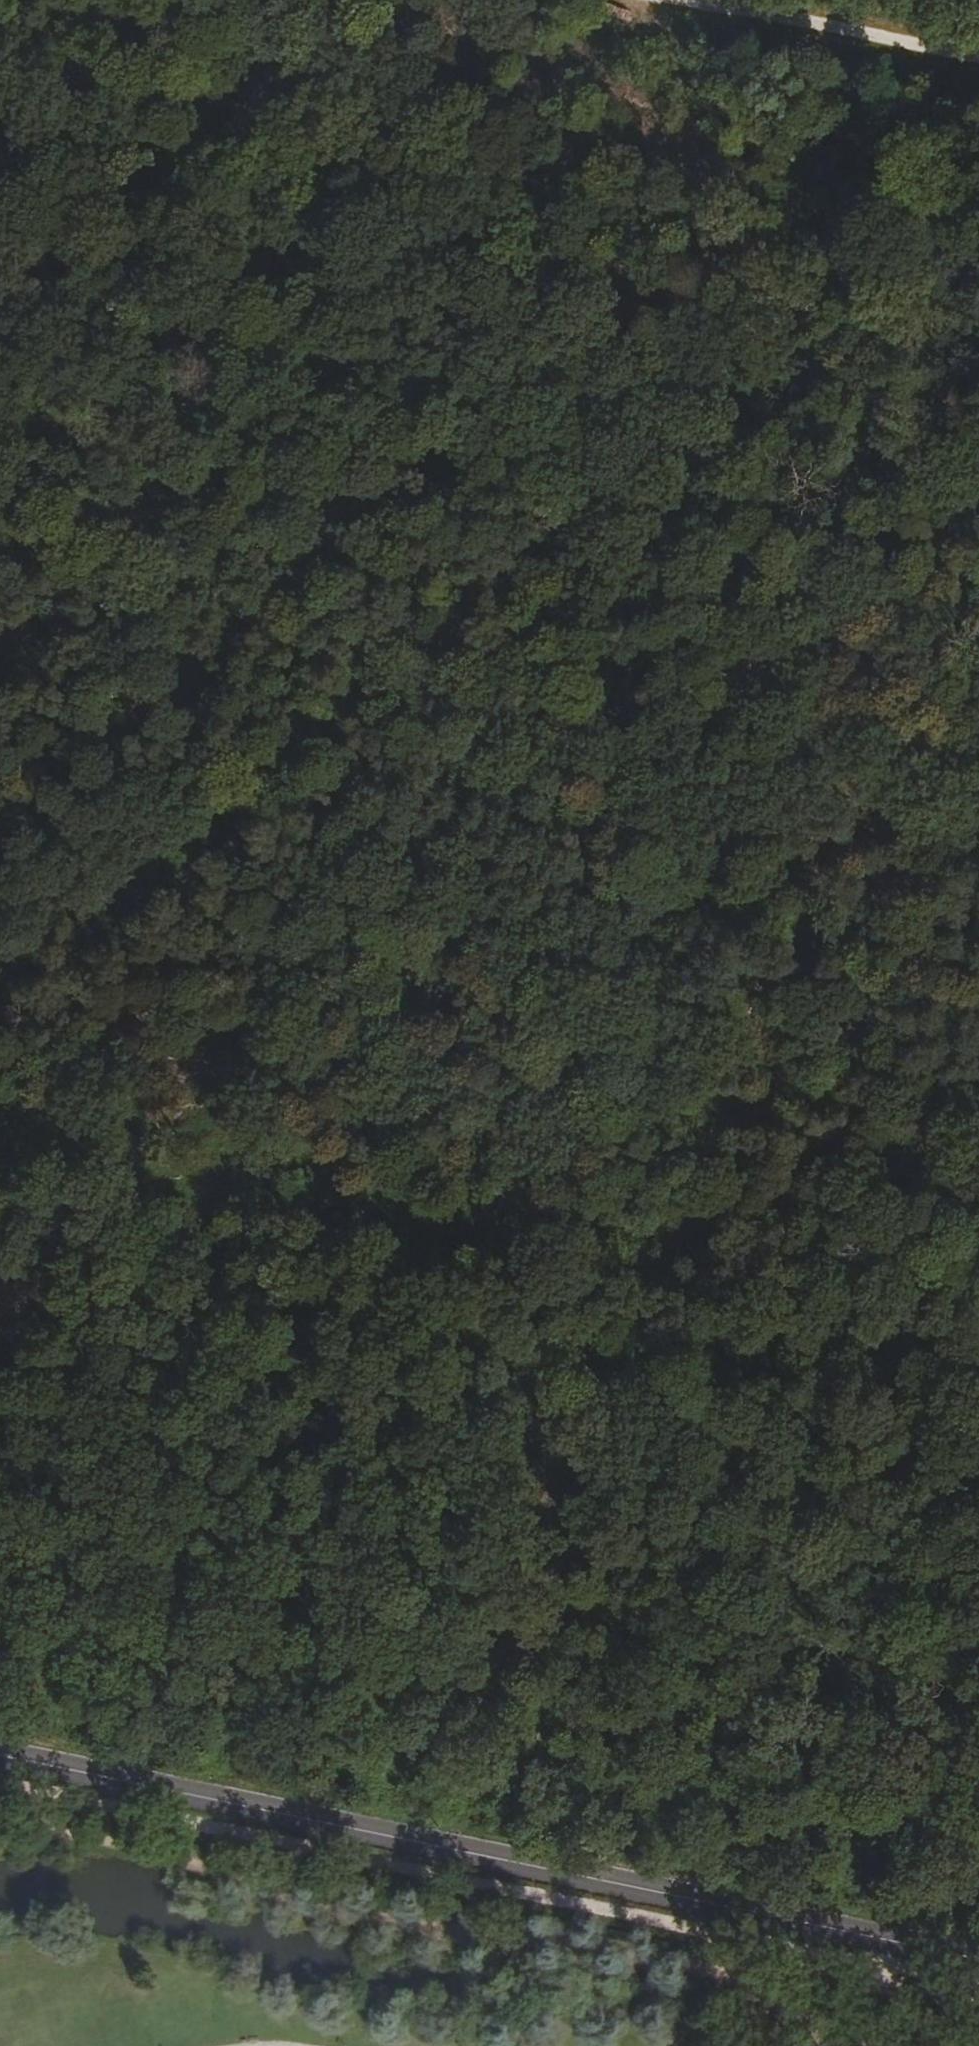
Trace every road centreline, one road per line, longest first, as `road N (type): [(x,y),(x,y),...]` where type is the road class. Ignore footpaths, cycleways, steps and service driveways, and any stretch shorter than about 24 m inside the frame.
road 1 (tertiary): [(0,1755),(978,1960)]
road 2 (track): [(685,0),(978,49)]

